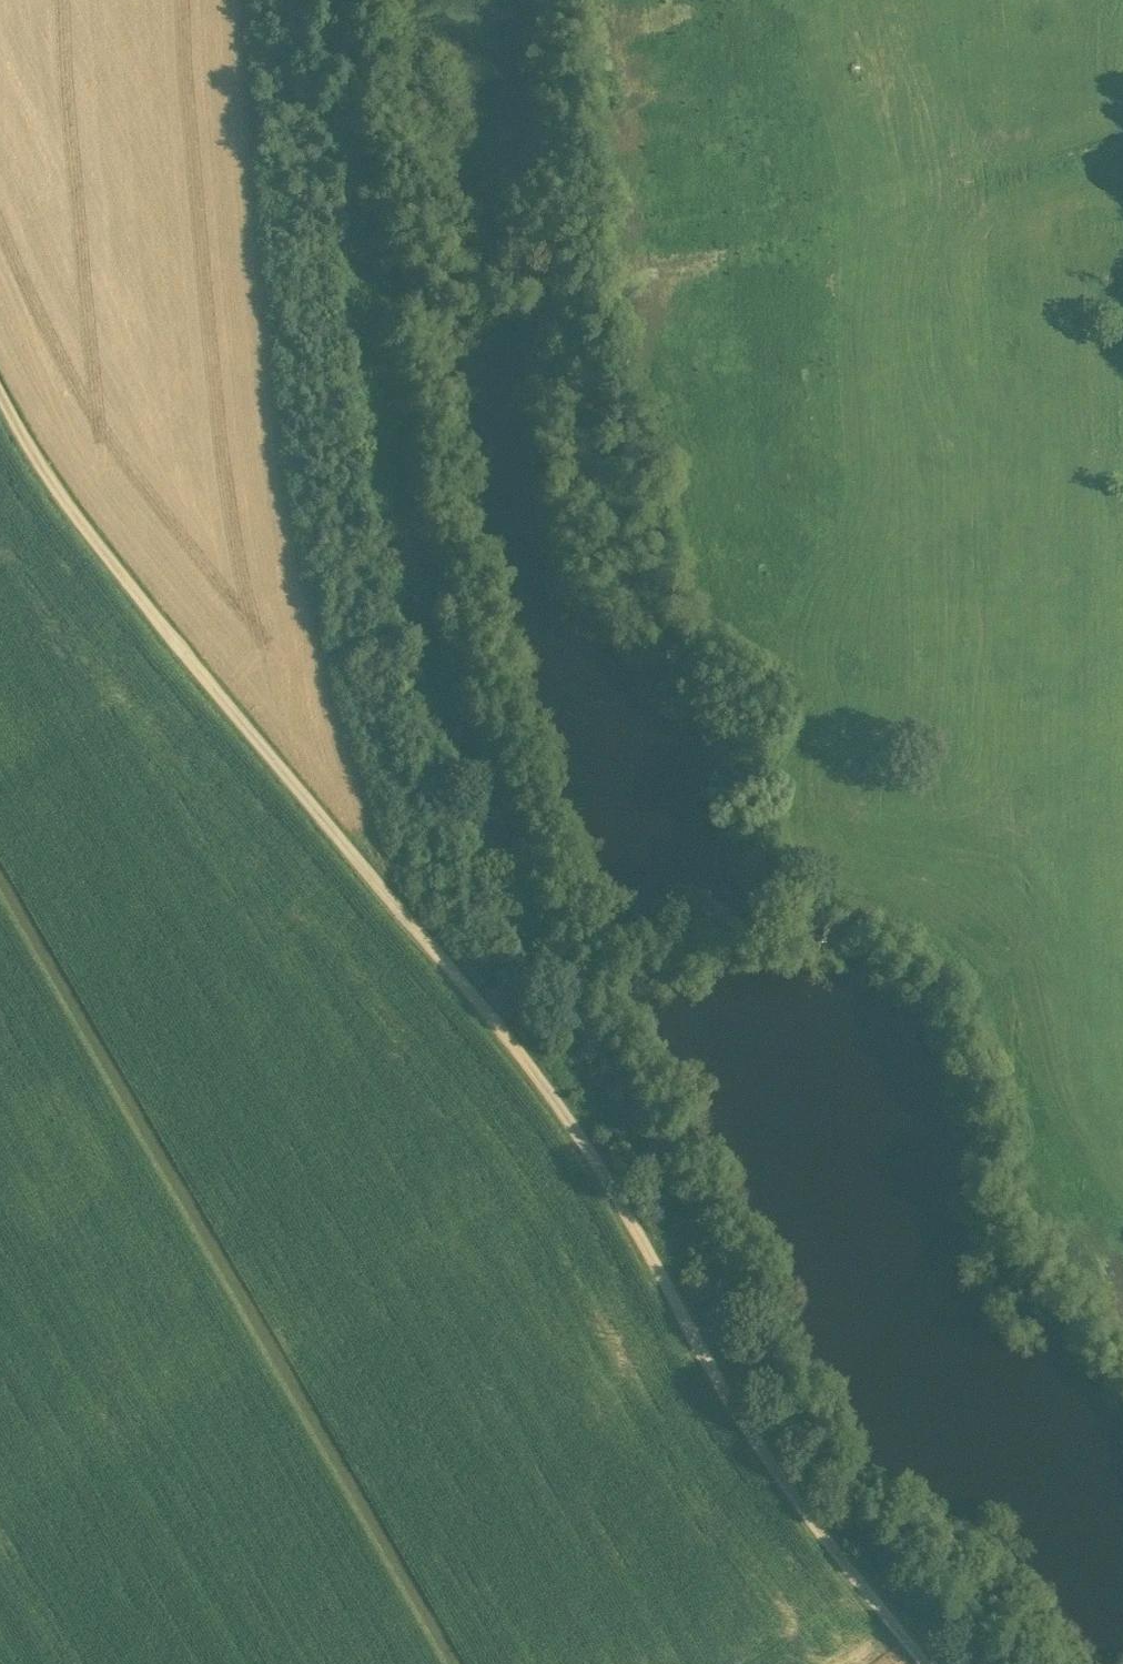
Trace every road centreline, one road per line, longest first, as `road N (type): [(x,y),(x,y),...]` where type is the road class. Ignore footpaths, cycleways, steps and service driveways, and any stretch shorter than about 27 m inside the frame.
road 1 (track): [(0,395),(94,542),(516,1050),(606,1179),(737,1410),(929,1663)]

